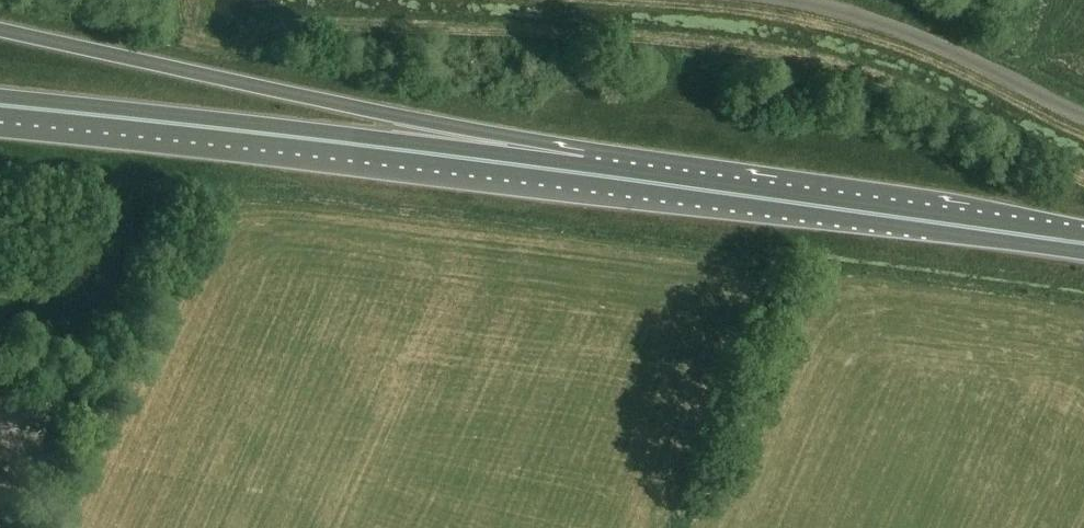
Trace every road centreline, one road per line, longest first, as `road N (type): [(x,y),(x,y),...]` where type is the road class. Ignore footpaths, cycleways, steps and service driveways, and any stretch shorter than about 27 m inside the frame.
road 1 (trunk): [(584,175),(398,116),(0,30)]
road 2 (trunk): [(584,175),(0,106)]
road 3 (trunk): [(1083,245),(584,175)]
road 4 (unclassified): [(1083,115),(934,36),(800,0)]

